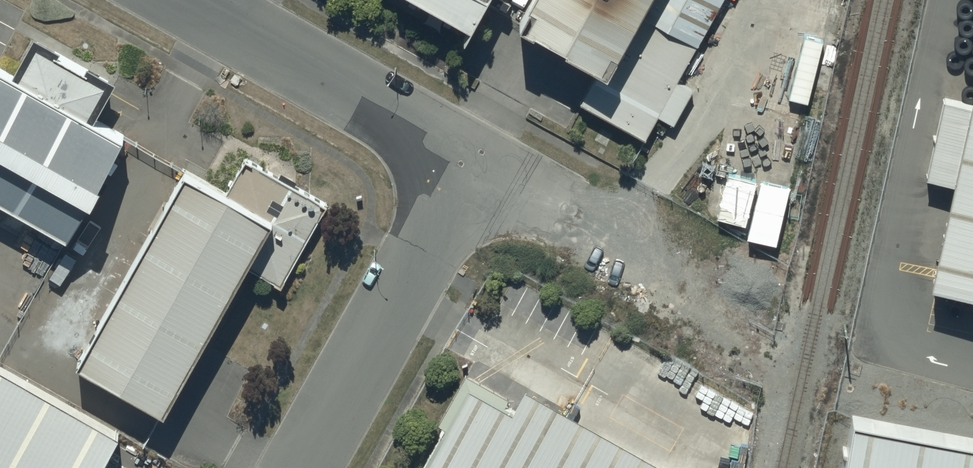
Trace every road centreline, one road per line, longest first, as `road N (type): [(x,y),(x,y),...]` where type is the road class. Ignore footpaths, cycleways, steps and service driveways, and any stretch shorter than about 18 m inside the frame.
road 1 (unclassified): [(192,0),(433,134),(450,179),(450,227),(420,300),(314,467)]

